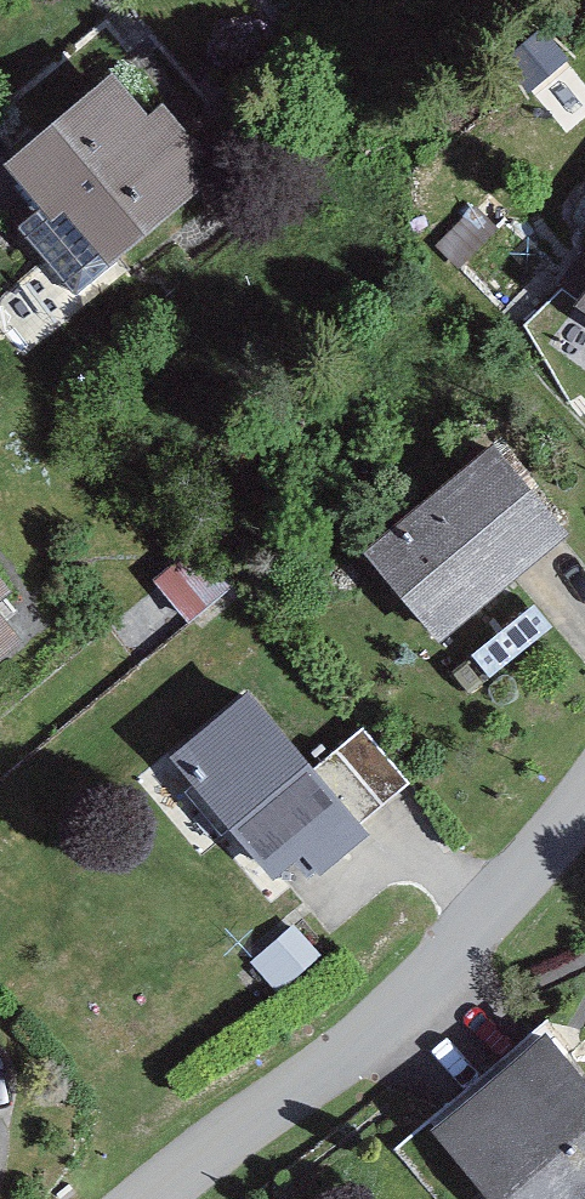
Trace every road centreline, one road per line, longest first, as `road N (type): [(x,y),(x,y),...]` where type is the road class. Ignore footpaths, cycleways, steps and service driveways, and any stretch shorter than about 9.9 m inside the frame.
road 1 (residential): [(147,1198),(407,1009),(584,807)]

